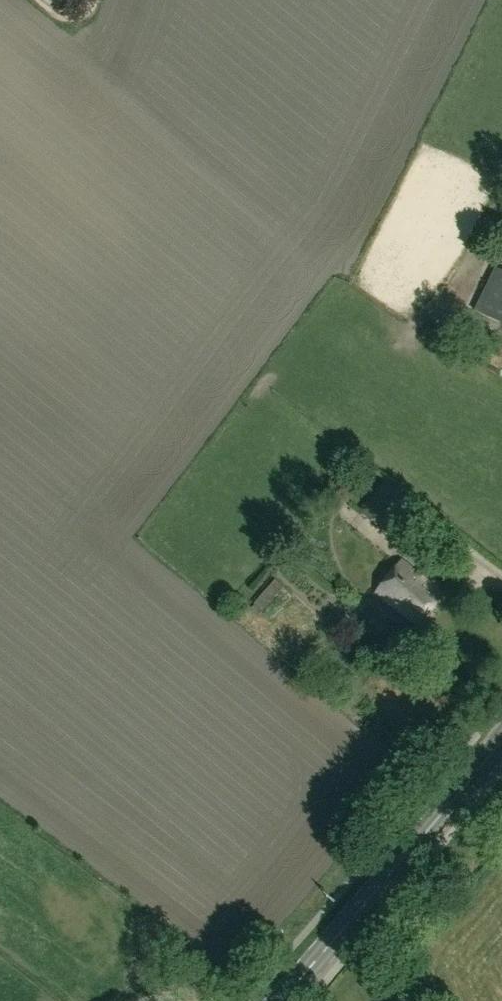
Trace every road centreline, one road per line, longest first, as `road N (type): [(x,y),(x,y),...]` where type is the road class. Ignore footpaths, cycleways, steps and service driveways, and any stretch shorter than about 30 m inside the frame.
road 1 (secondary): [(280,1000),(501,740)]

